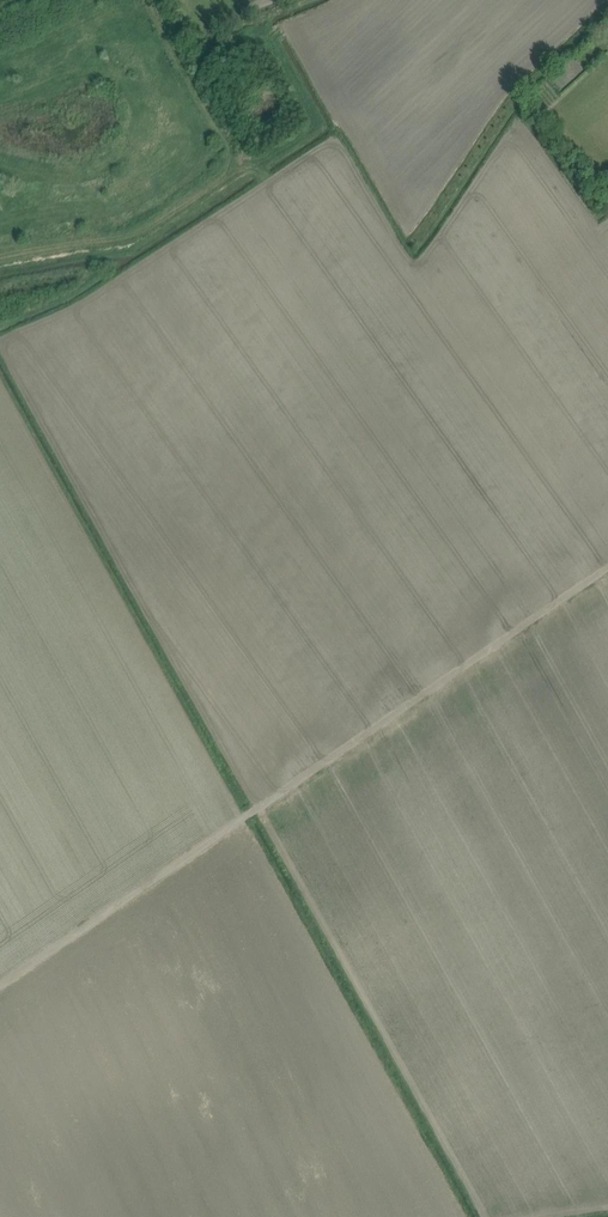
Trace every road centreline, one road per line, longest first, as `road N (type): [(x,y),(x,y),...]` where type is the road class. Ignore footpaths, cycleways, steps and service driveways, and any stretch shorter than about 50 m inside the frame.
road 1 (track): [(411,240),(517,95),(607,10)]

